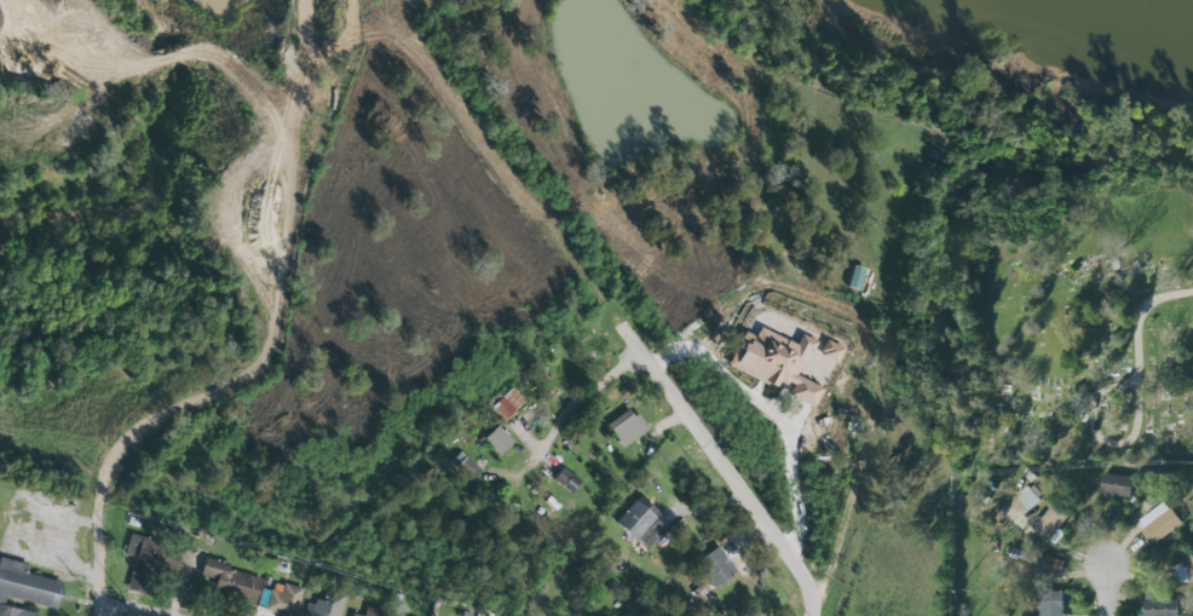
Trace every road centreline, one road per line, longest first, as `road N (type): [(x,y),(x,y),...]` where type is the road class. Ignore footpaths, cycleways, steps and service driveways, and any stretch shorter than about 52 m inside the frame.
road 1 (residential): [(812,615),(802,576),(622,329)]
road 2 (track): [(874,455),(813,603)]

